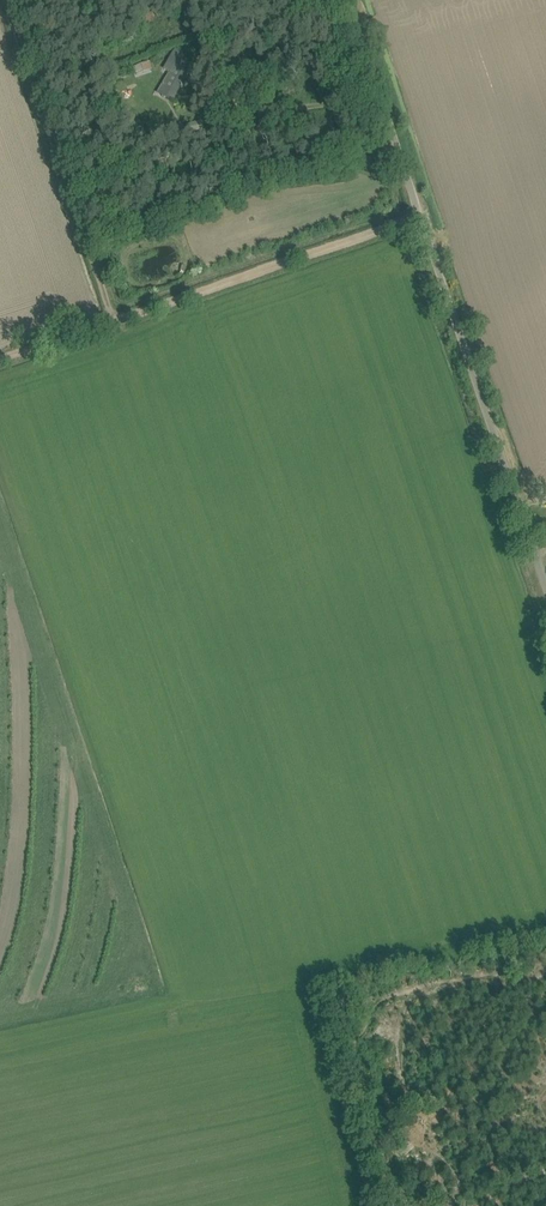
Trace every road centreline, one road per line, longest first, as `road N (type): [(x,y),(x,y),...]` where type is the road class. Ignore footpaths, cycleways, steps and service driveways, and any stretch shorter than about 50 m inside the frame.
road 1 (unclassified): [(545,607),(341,0)]

